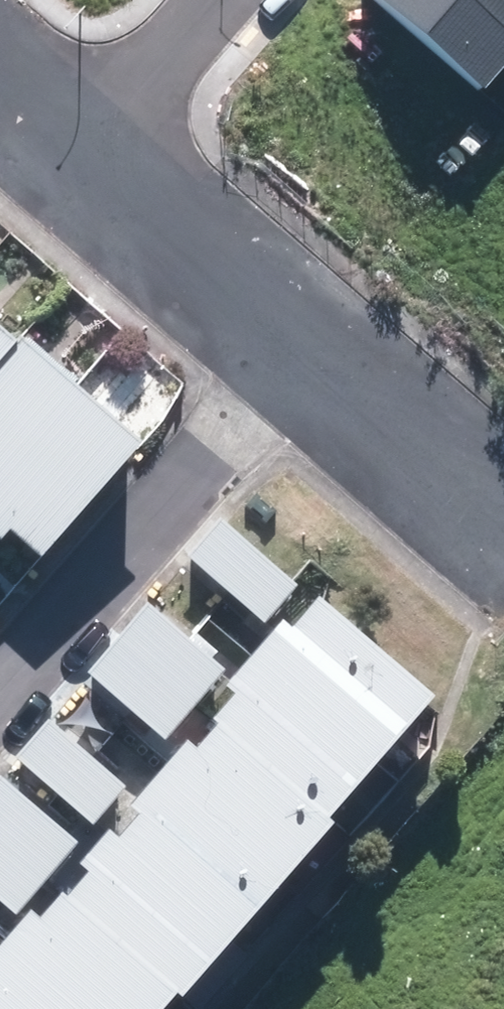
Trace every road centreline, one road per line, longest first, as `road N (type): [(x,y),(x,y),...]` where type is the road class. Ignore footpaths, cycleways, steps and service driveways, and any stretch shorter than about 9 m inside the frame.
road 1 (residential): [(0,701),(316,342)]
road 2 (residential): [(81,141),(316,342)]
road 3 (residential): [(316,342),(503,504)]
road 4 (residential): [(81,141),(204,0)]

